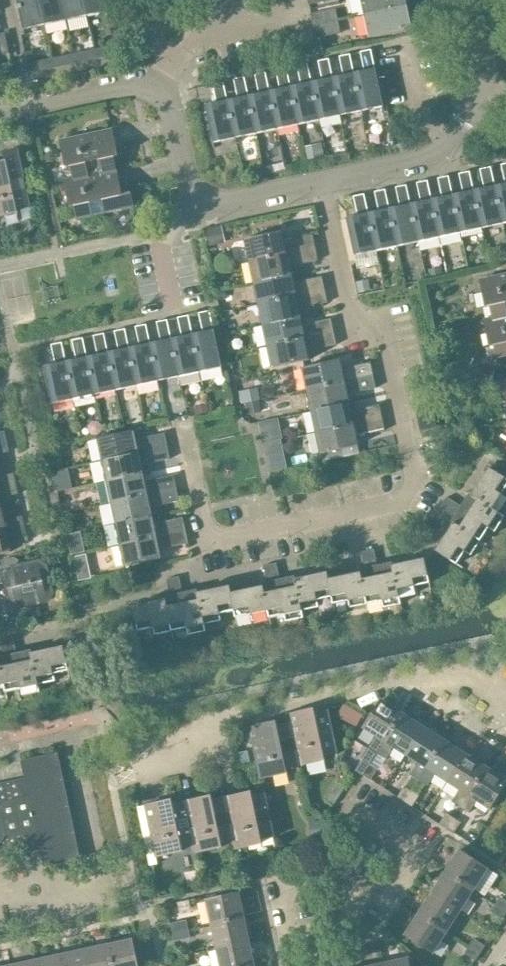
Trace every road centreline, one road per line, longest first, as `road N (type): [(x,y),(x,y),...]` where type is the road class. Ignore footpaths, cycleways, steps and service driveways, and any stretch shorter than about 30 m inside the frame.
road 1 (residential): [(182,428),(210,537),(409,493),(413,472),(386,331),(351,314),(323,182)]
road 2 (residential): [(146,757),(185,751),(228,717),(462,666),(505,696)]
road 3 (residential): [(292,965),(275,882),(327,871),(378,904),(413,850),(342,804)]
road 4 (residential): [(323,182),(429,160),(484,88)]
road 5 (residential): [(0,112),(154,86)]
road 6 (residential): [(194,204),(323,182)]
road 7 (residential): [(154,86),(166,94),(194,204)]

